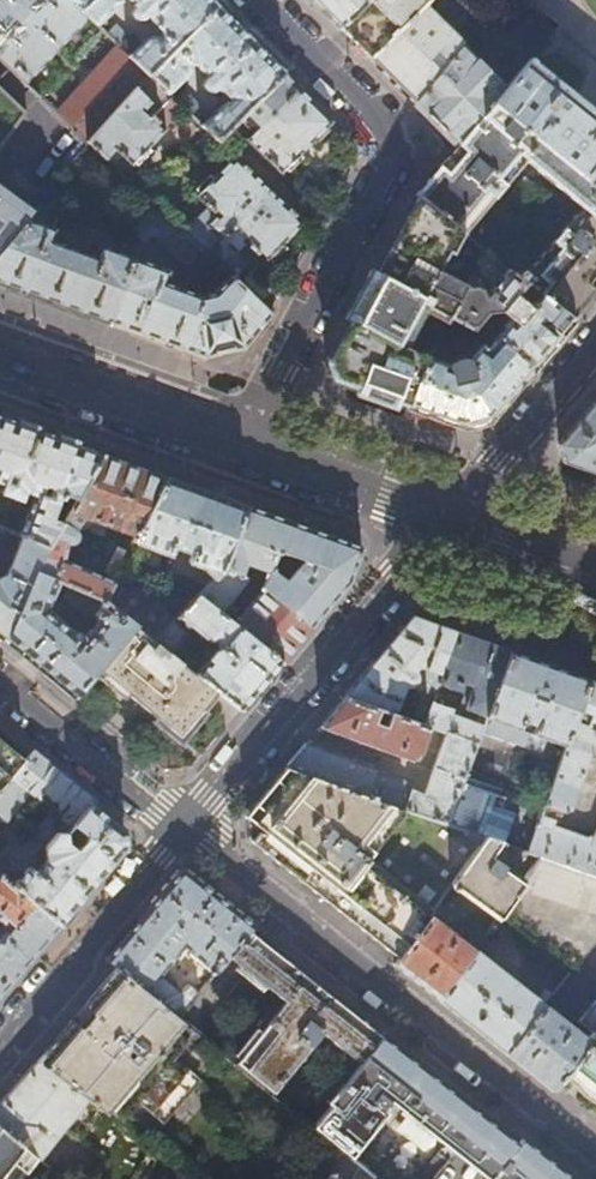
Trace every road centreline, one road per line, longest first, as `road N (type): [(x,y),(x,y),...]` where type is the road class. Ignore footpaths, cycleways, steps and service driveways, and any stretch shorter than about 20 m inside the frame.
road 1 (residential): [(248,448),(391,150),(376,113),(261,0)]
road 2 (residential): [(186,825),(595,1162)]
road 3 (residential): [(186,825),(446,520)]
road 4 (residential): [(0,1053),(186,825)]
road 5 (residential): [(248,448),(0,356)]
road 6 (residential): [(0,674),(186,825)]
road 7 (residential): [(446,520),(595,344)]
road 8 (residential): [(446,520),(248,448)]
road 9 (residential): [(595,577),(446,520)]

